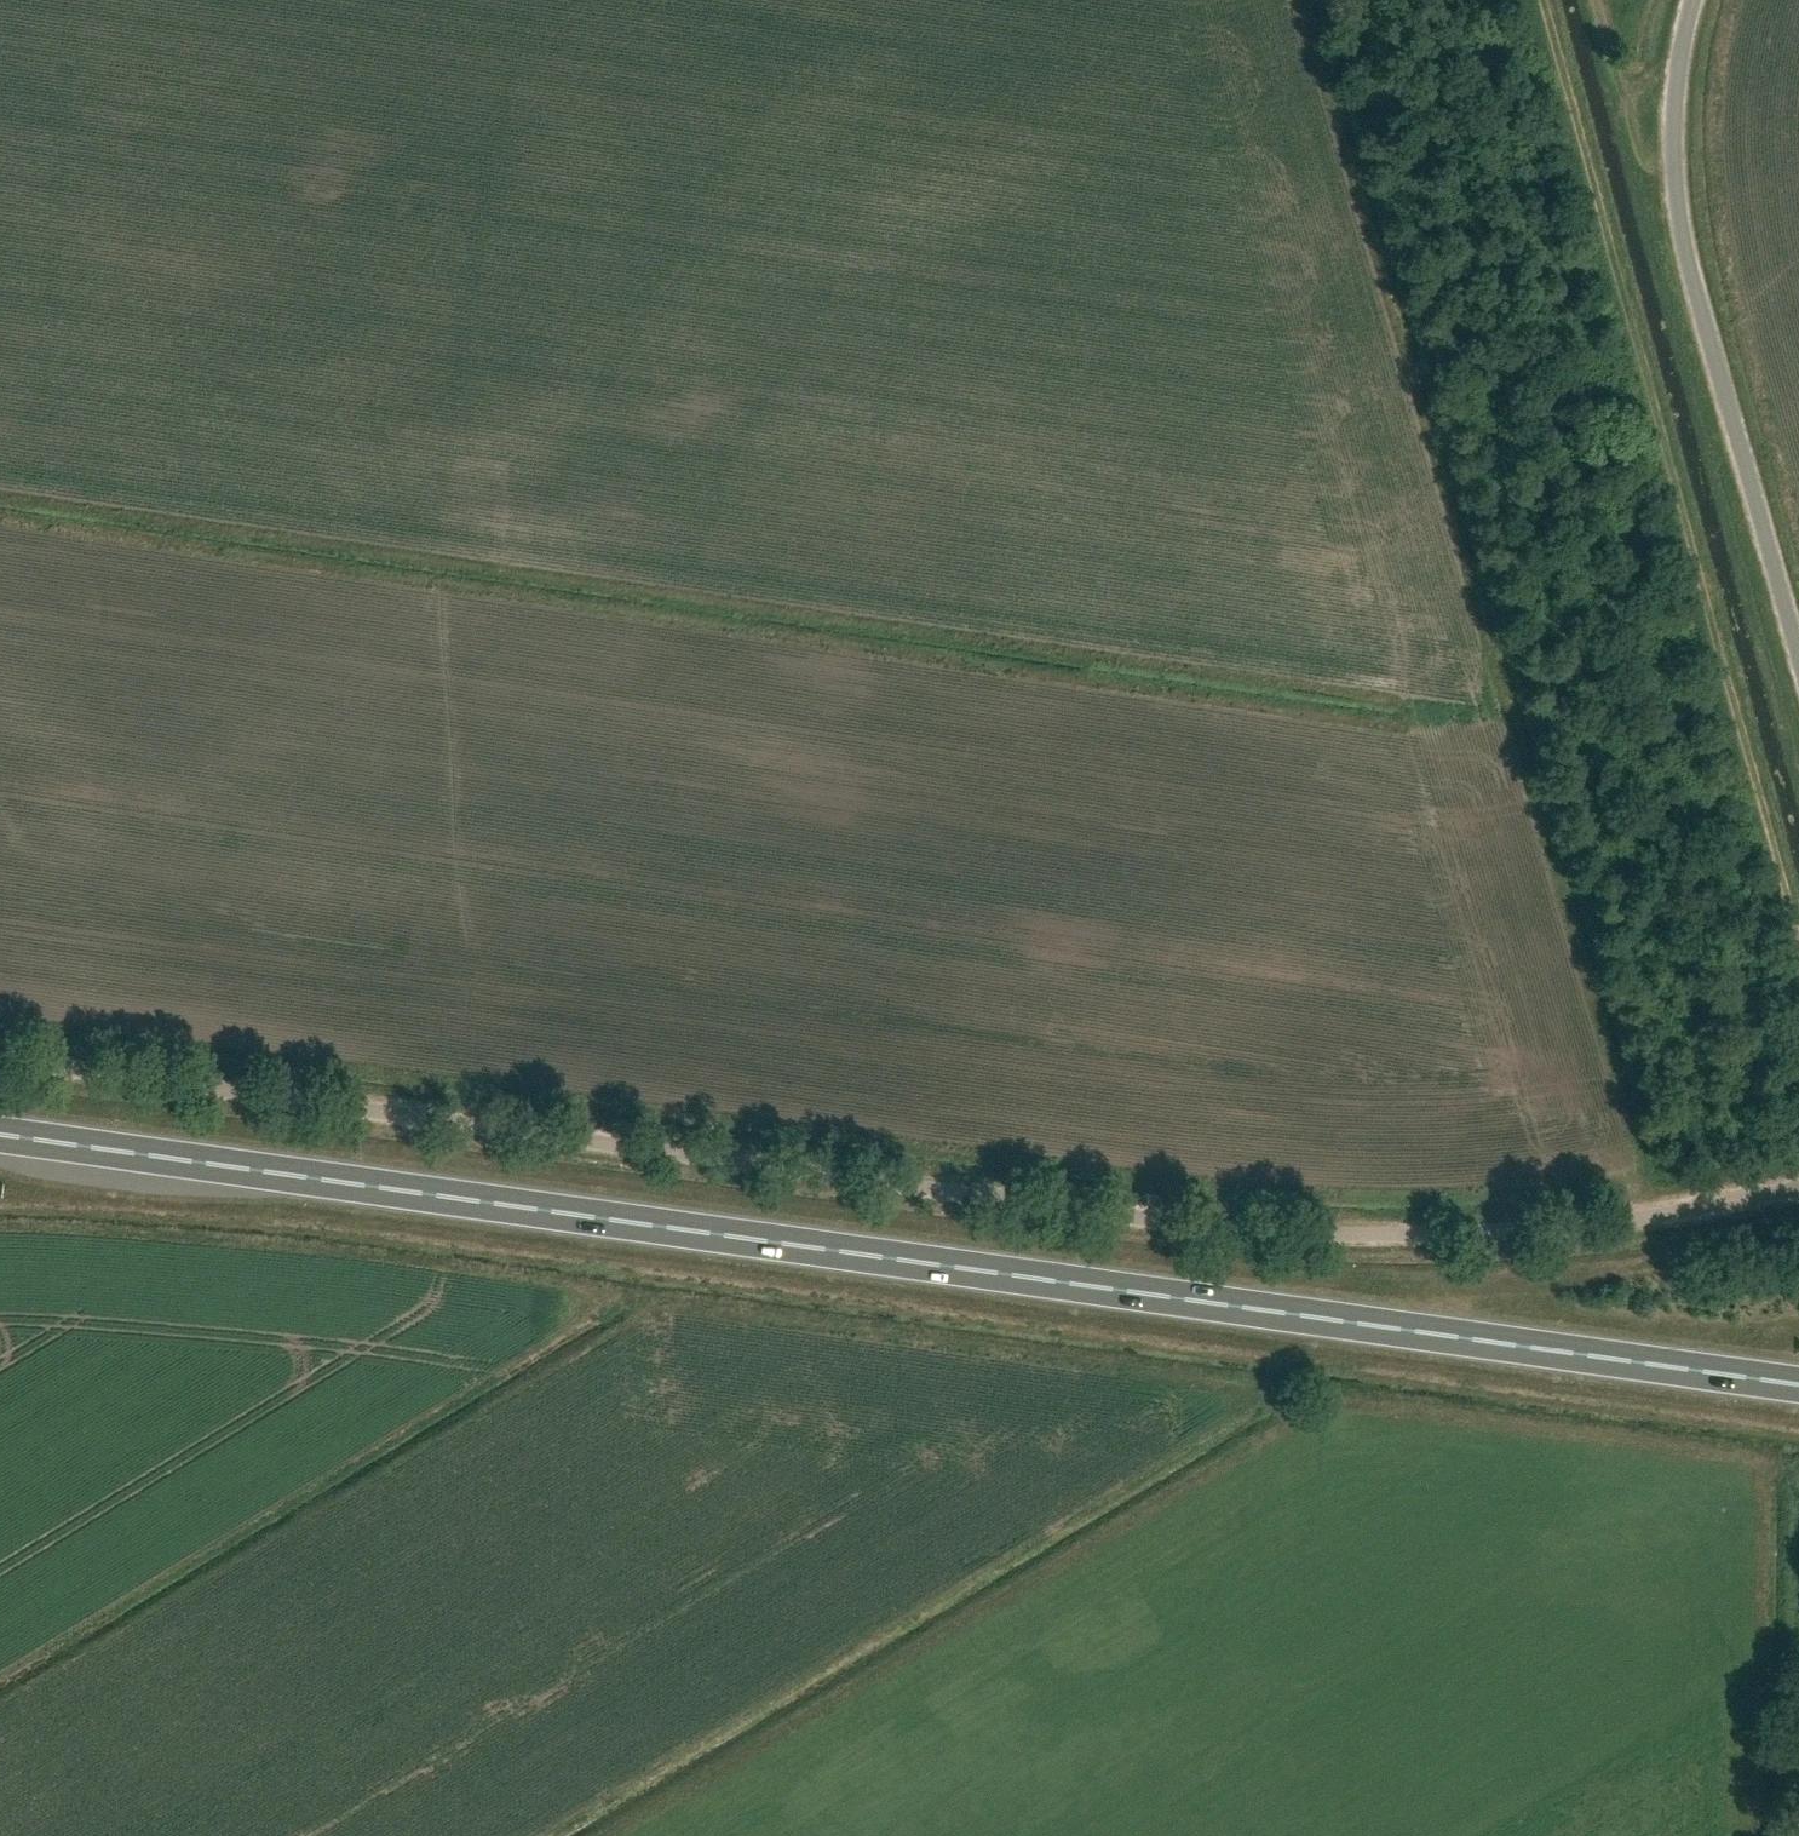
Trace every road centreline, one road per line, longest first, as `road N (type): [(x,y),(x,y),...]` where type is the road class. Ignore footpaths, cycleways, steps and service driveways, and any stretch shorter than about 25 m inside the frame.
road 1 (trunk): [(1798,1386),(0,1134)]
road 2 (unclassified): [(1798,1187),(1642,1217),(1381,1244),(1004,1201),(0,1055)]
road 3 (unclassified): [(1693,0),(1678,84),(1675,194),(1798,638)]

